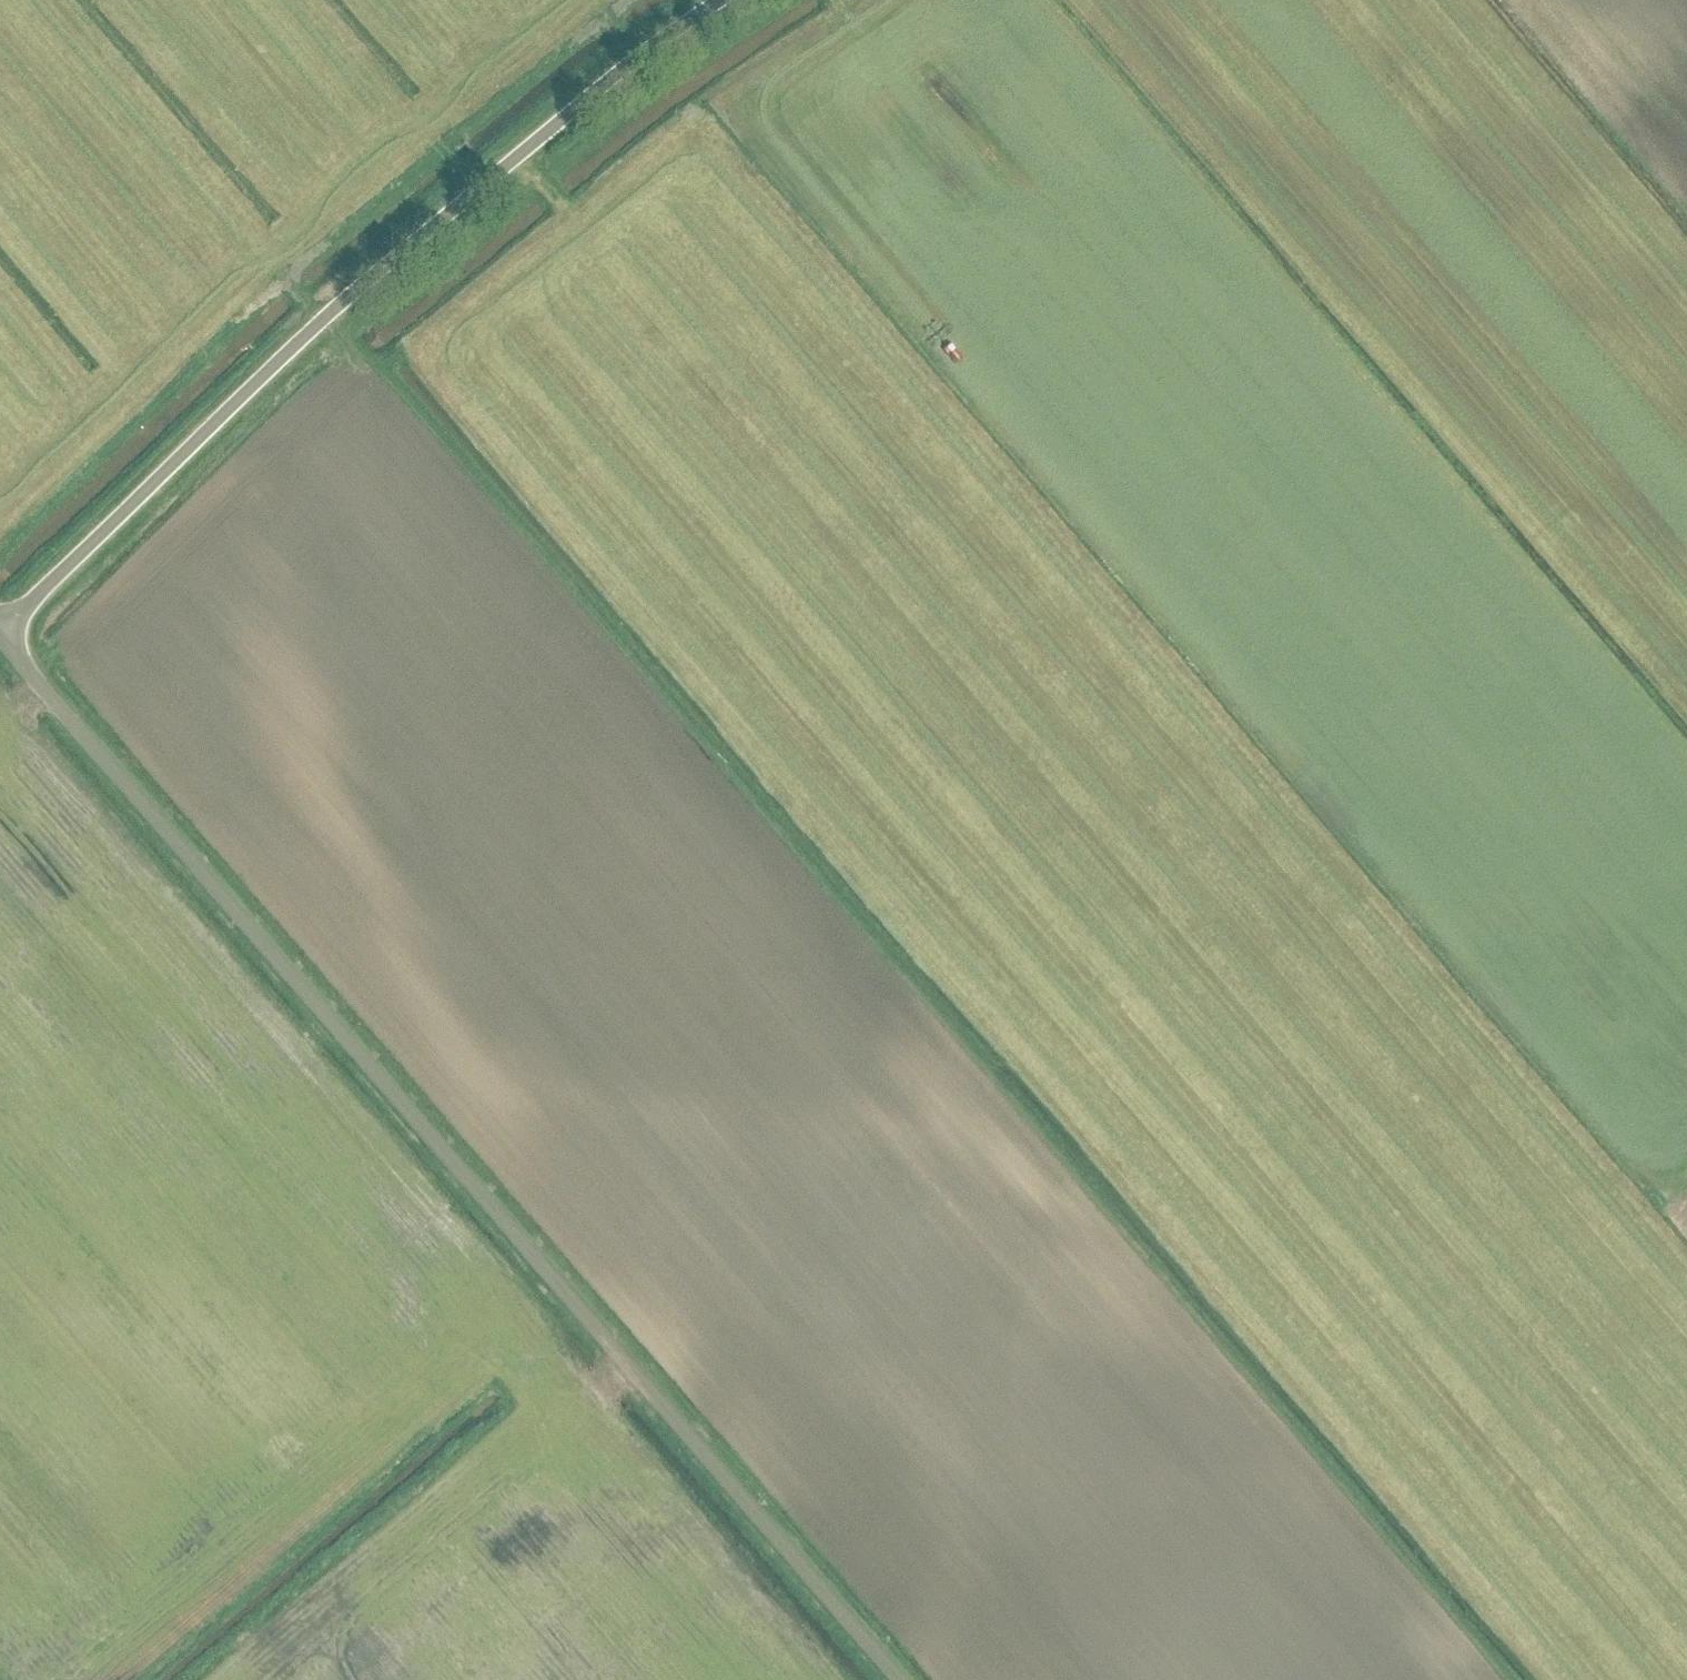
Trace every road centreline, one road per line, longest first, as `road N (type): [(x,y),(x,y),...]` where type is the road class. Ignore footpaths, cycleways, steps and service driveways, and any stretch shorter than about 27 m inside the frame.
road 1 (unclassified): [(896,1679),(0,638)]
road 2 (unclassified): [(0,634),(347,300),(619,73),(721,0)]

